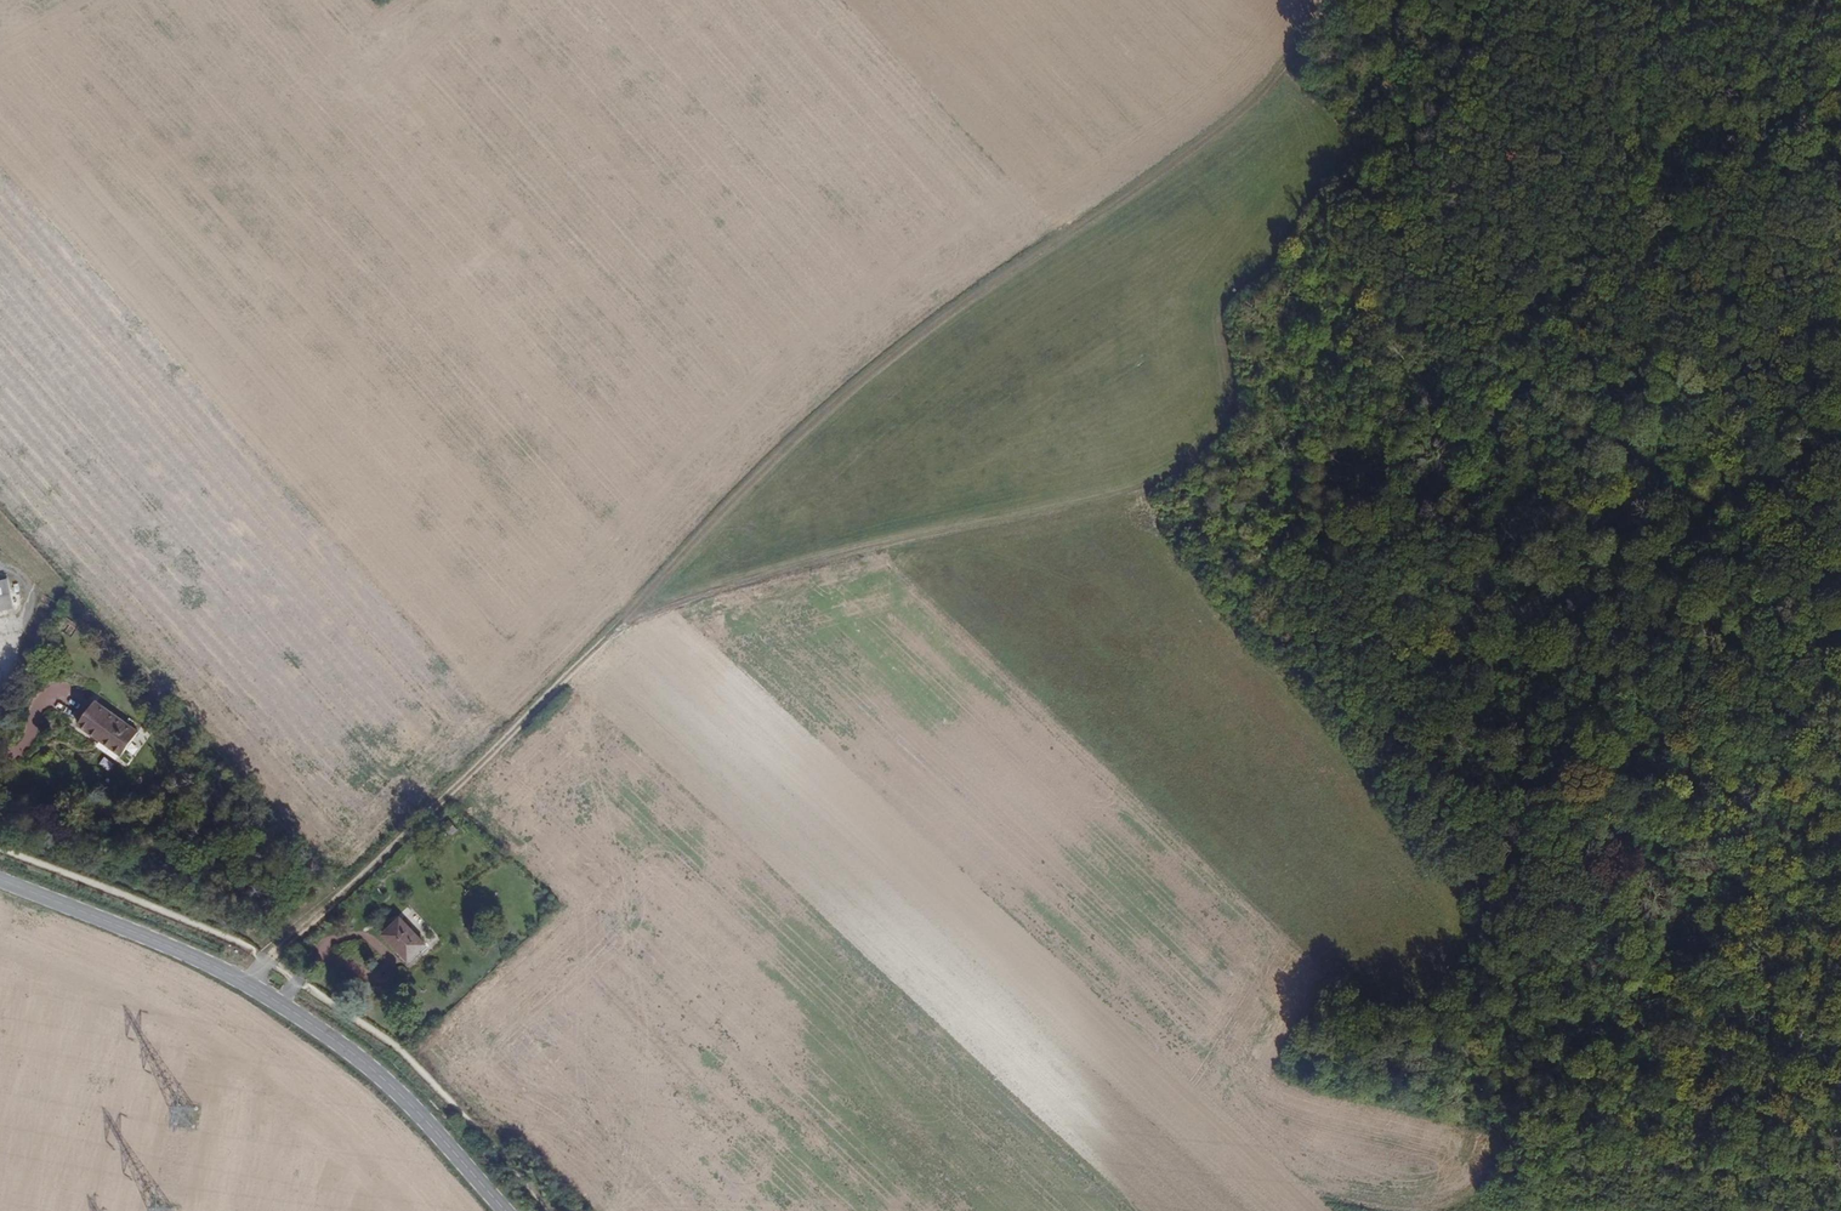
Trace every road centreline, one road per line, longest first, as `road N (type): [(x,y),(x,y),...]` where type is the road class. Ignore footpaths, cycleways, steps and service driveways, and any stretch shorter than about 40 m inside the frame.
road 1 (track): [(245,982),(619,635),(671,609),(865,554),(1121,502),(1175,478),(1251,414)]
road 2 (track): [(619,635),(700,538),(851,388),(915,335),(1242,116),(1351,0)]
road 3 (tertiary): [(505,1210),(407,1101),(310,1022),(188,954),(0,880)]

